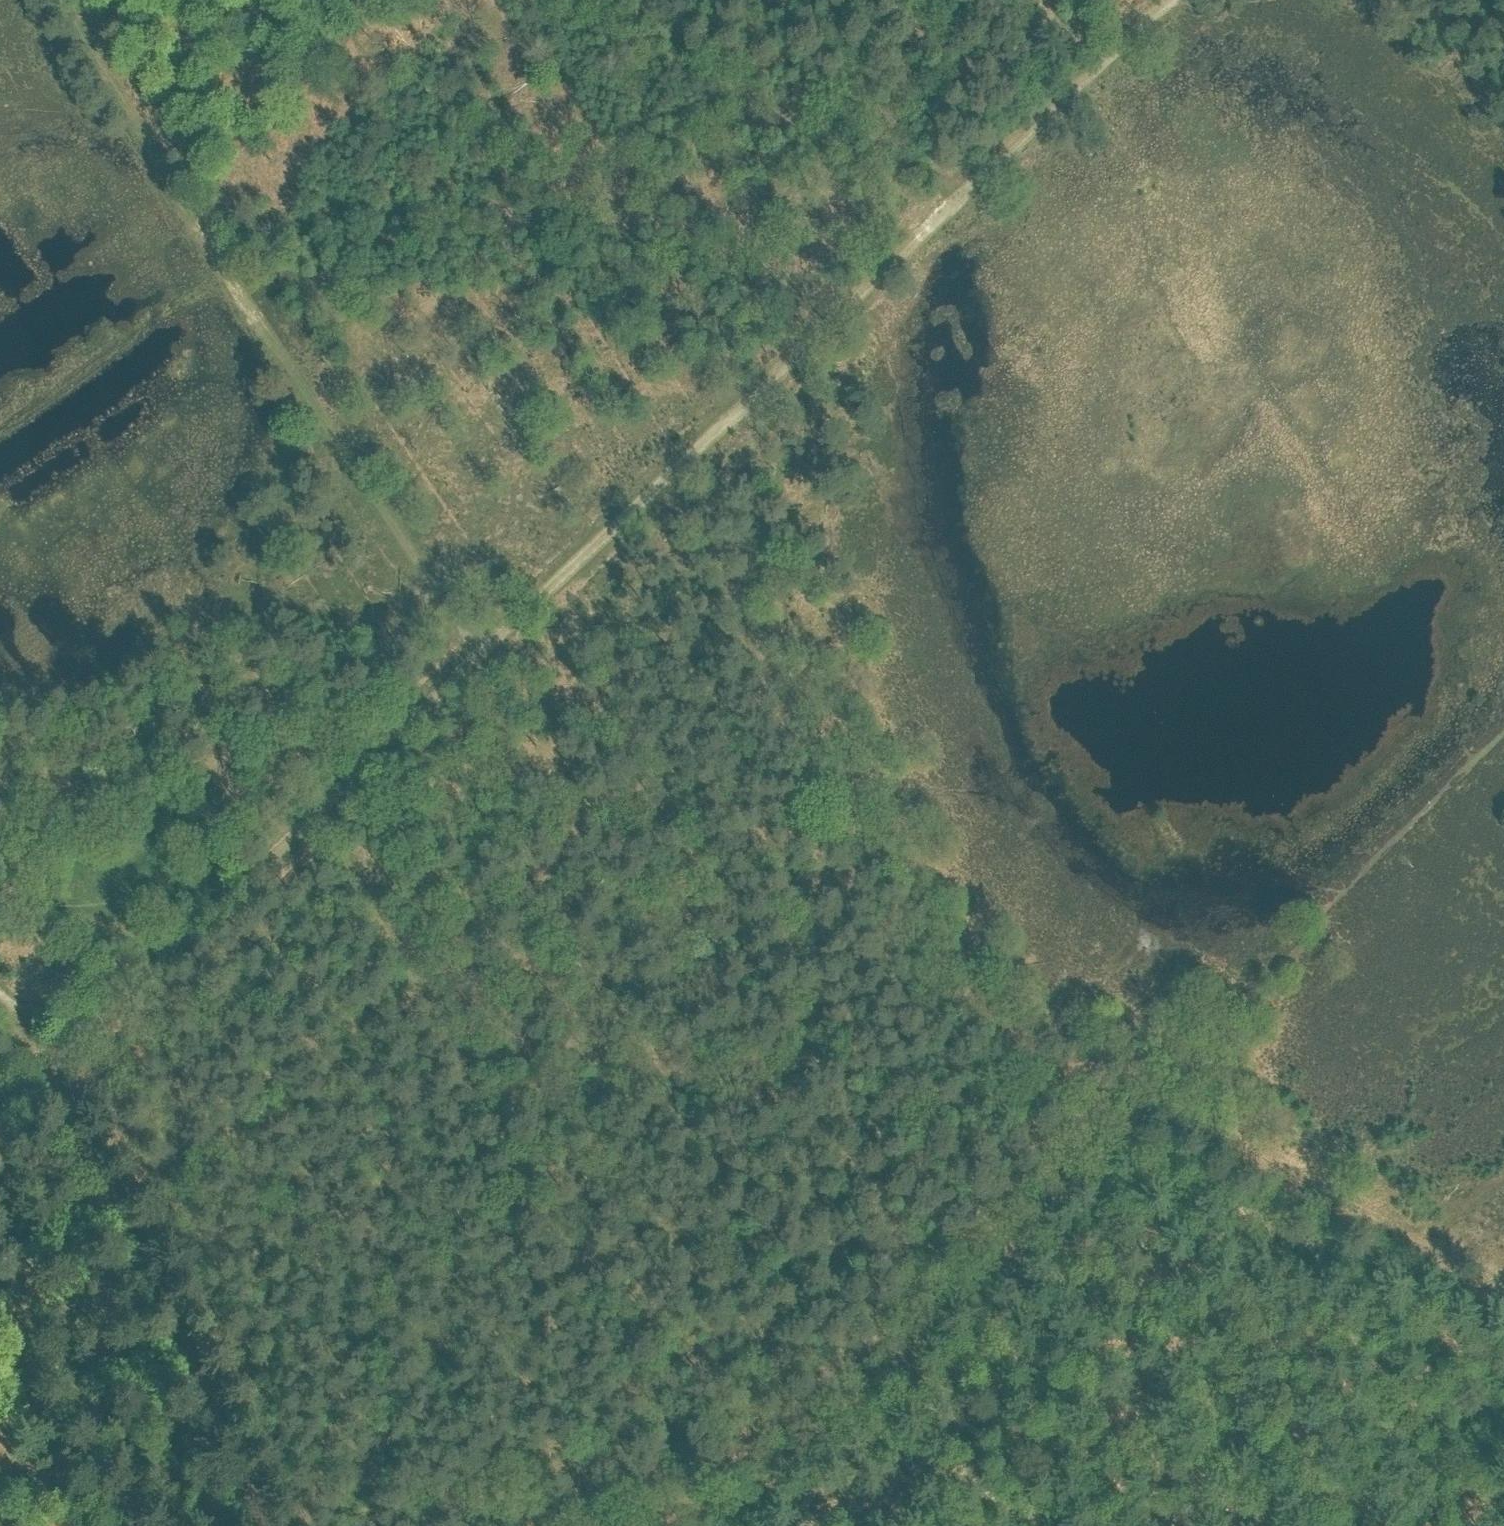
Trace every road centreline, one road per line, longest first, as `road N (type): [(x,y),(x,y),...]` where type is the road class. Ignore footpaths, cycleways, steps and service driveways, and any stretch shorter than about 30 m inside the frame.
road 1 (track): [(48,1074),(1166,0)]
road 2 (track): [(63,0),(476,663)]
road 3 (track): [(1154,1109),(726,1525)]
road 4 (track): [(48,1074),(266,1525)]

